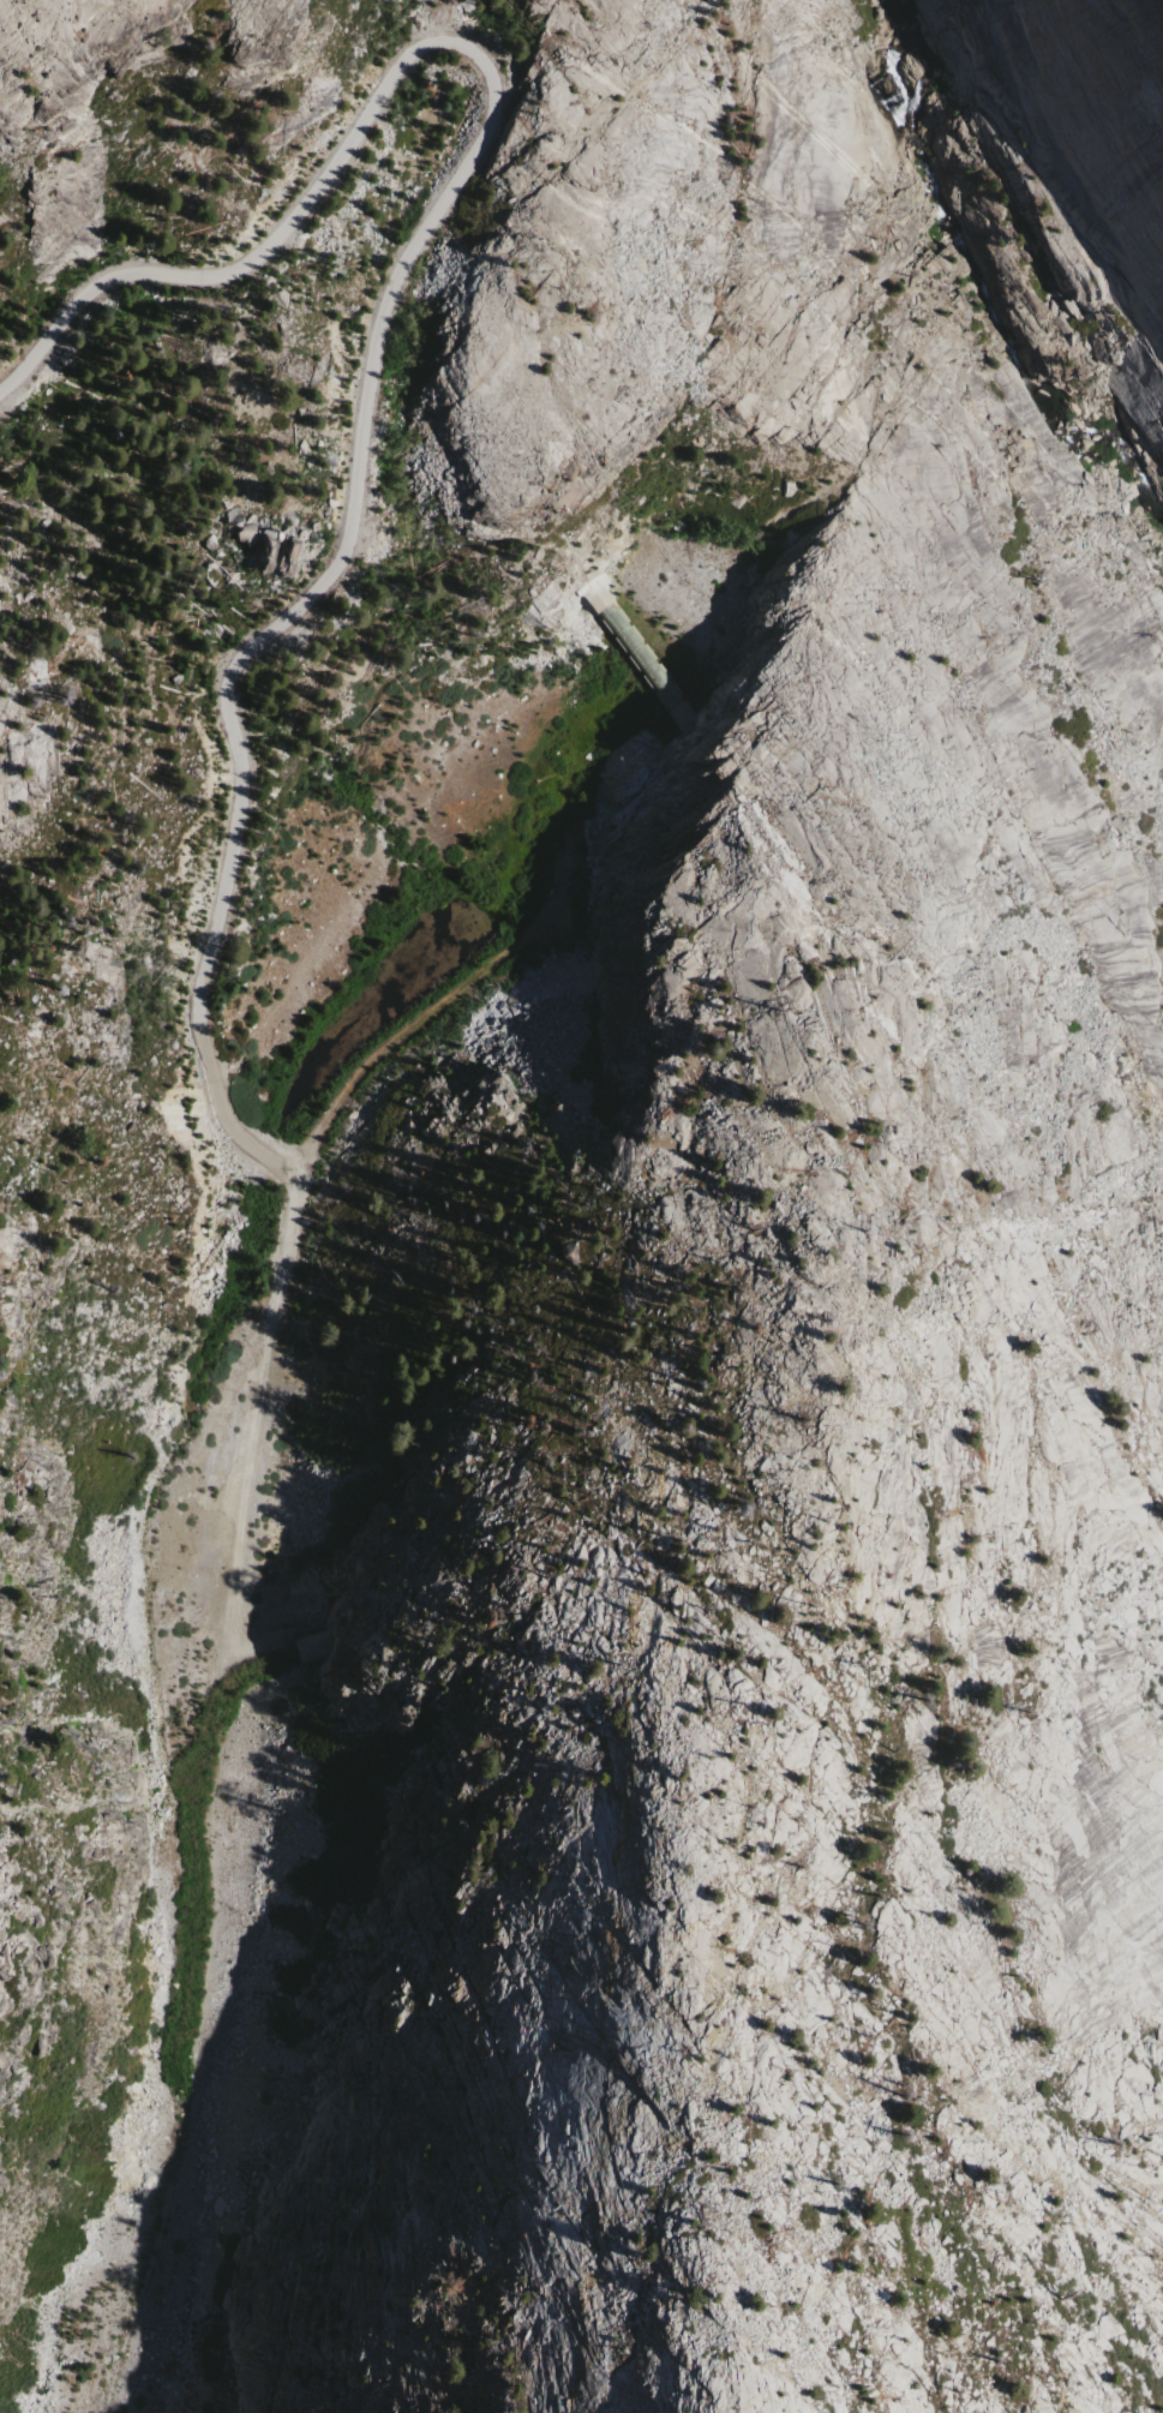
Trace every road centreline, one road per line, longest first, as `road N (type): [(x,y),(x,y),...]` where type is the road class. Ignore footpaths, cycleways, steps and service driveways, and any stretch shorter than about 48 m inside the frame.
road 1 (track): [(294,1174),(301,1200),(253,1468),(239,1622),(250,1651),(310,1648)]

